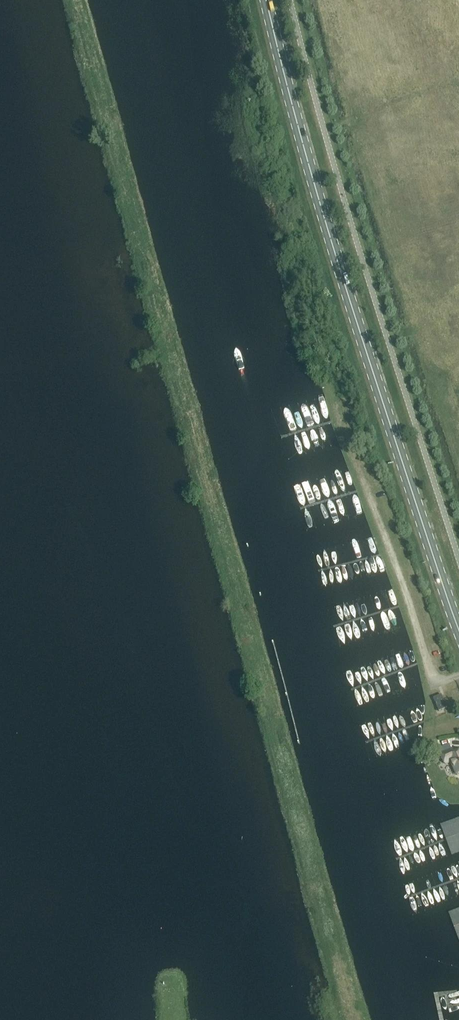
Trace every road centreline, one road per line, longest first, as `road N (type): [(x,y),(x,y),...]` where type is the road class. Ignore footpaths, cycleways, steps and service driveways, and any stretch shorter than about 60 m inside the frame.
road 1 (primary): [(458,631),(343,278),(266,0)]
road 2 (track): [(328,393),(434,677)]

